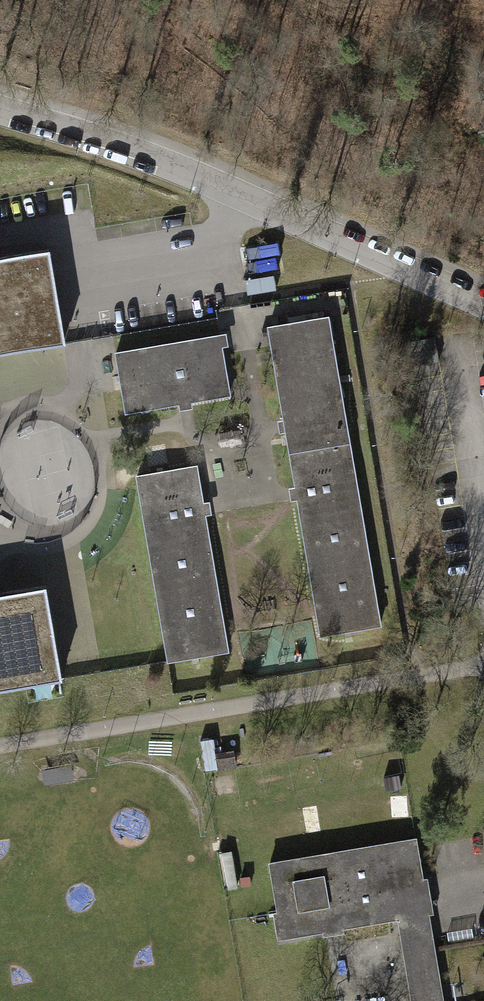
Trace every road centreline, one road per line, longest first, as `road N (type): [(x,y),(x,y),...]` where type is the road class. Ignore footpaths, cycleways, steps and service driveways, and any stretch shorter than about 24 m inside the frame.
road 1 (residential): [(483,308),(245,195),(0,111)]
road 2 (residential): [(483,658),(446,676),(0,748)]

